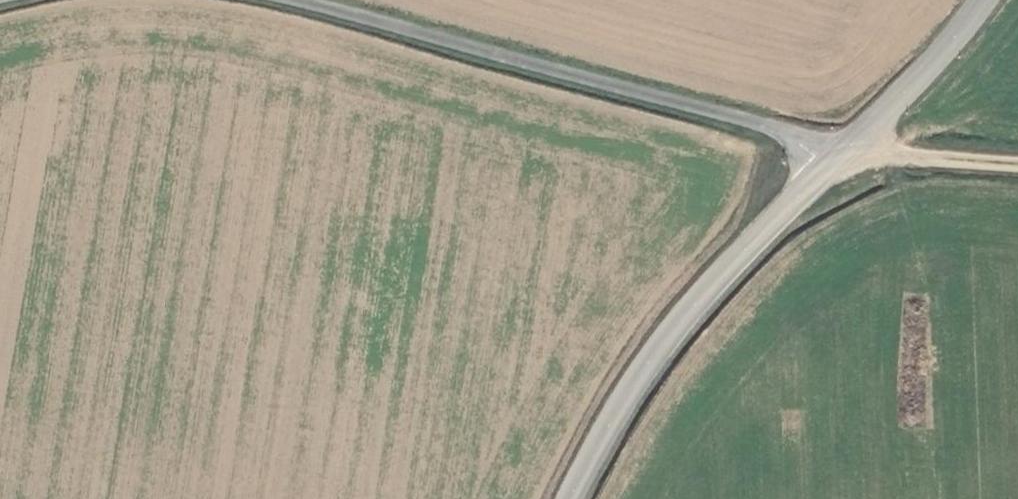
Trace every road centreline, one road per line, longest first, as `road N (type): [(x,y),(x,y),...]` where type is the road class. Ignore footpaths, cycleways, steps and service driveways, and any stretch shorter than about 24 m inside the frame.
road 1 (unclassified): [(292,0),(780,132),(835,158)]
road 2 (tertiary): [(570,498),(621,402),(673,328),(835,158)]
road 3 (tertiary): [(835,158),(943,54),(985,0)]
road 4 (track): [(835,158),(1017,167)]

